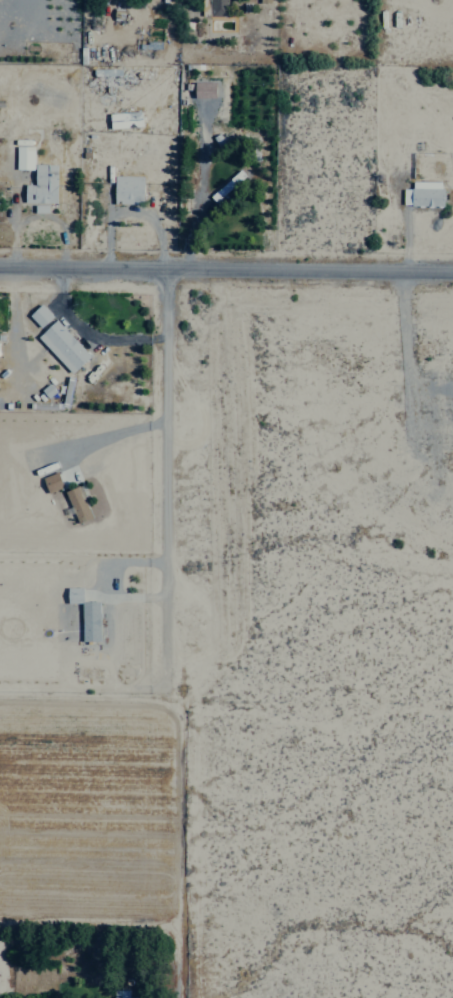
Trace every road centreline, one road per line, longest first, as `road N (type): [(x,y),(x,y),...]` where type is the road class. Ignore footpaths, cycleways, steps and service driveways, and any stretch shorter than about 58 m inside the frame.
road 1 (residential): [(0,261),(452,269)]
road 2 (residential): [(168,264),(166,687)]

